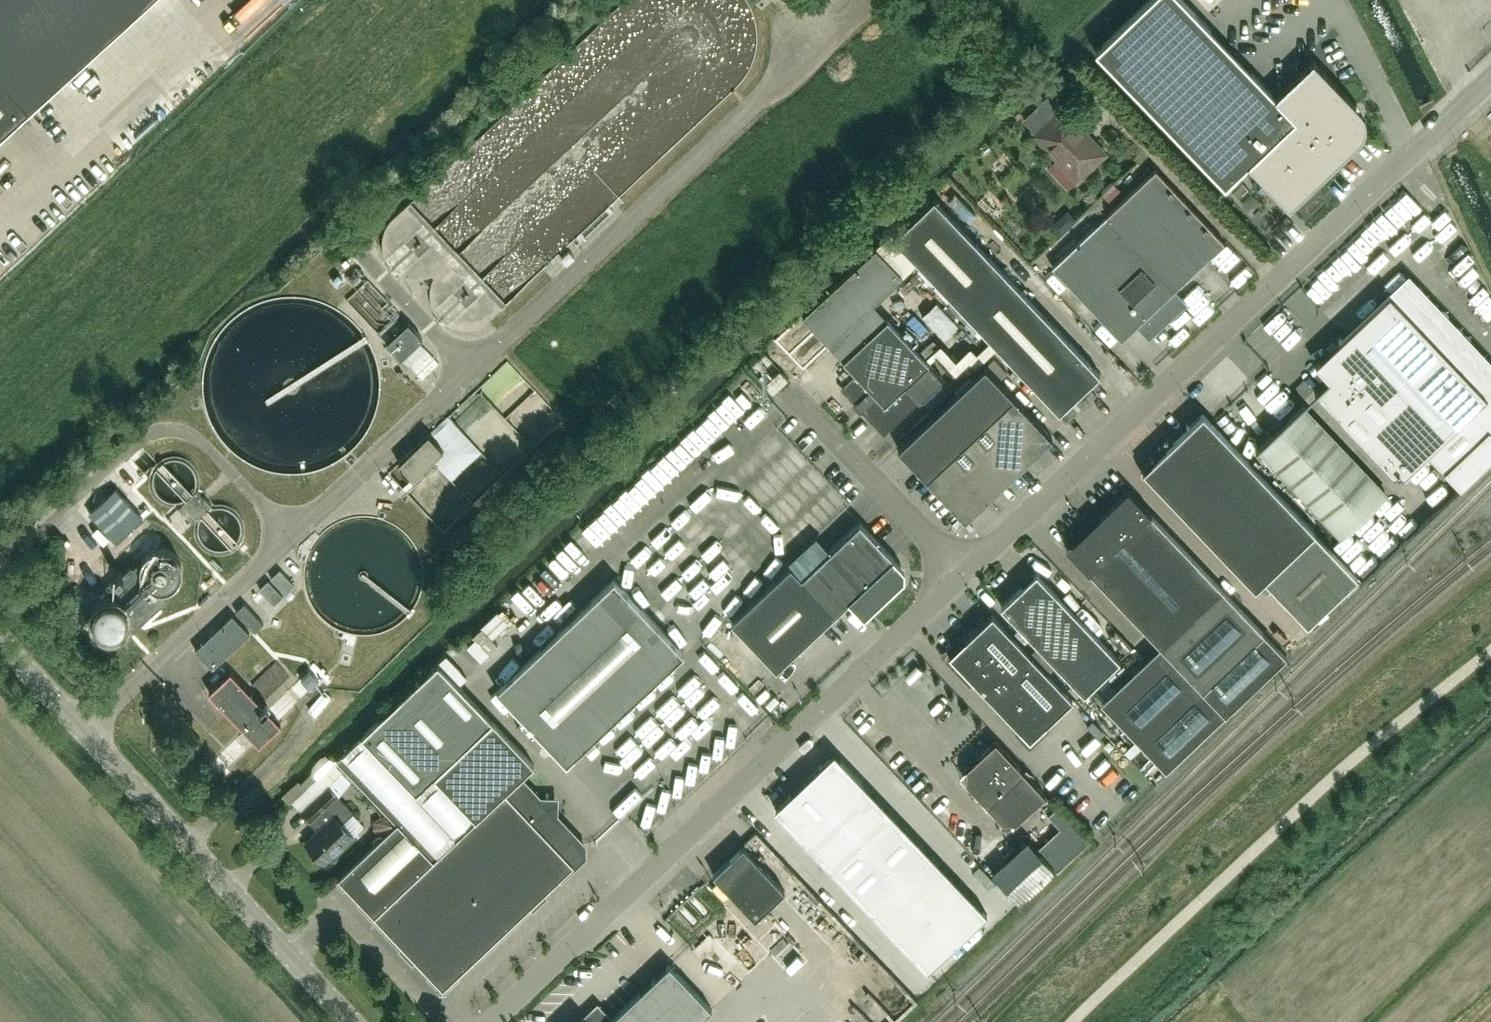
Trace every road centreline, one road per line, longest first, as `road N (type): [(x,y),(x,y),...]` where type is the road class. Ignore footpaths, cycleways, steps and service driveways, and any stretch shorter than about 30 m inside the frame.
road 1 (unclassified): [(960,582),(1490,81)]
road 2 (unclassified): [(493,1021),(960,582)]
road 3 (tertiary): [(355,1021),(0,643)]
road 4 (unclassified): [(960,582),(789,391)]

